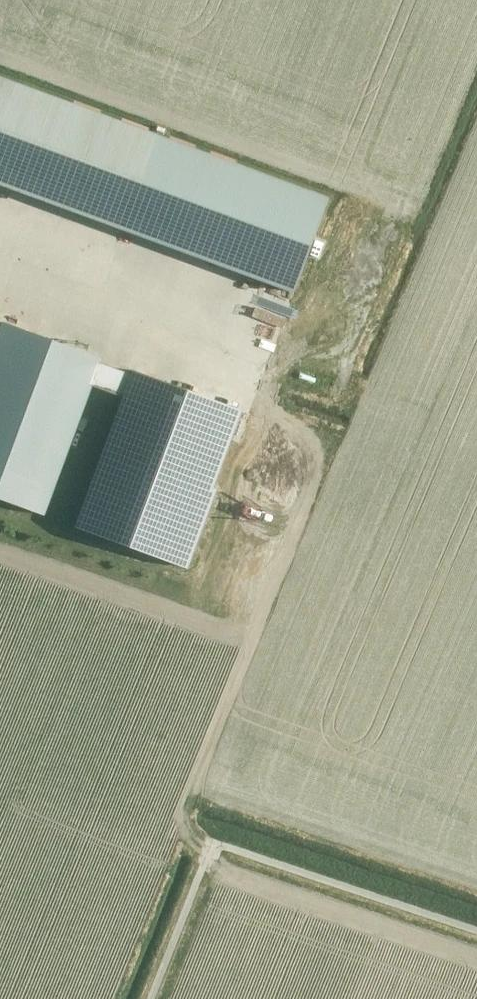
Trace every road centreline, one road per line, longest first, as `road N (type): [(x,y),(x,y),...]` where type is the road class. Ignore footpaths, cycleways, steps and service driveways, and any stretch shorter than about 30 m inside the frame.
road 1 (track): [(205,864),(182,833),(183,810),(330,453),(324,427),(96,341)]
road 2 (track): [(476,899),(219,809),(202,800),(195,780)]

